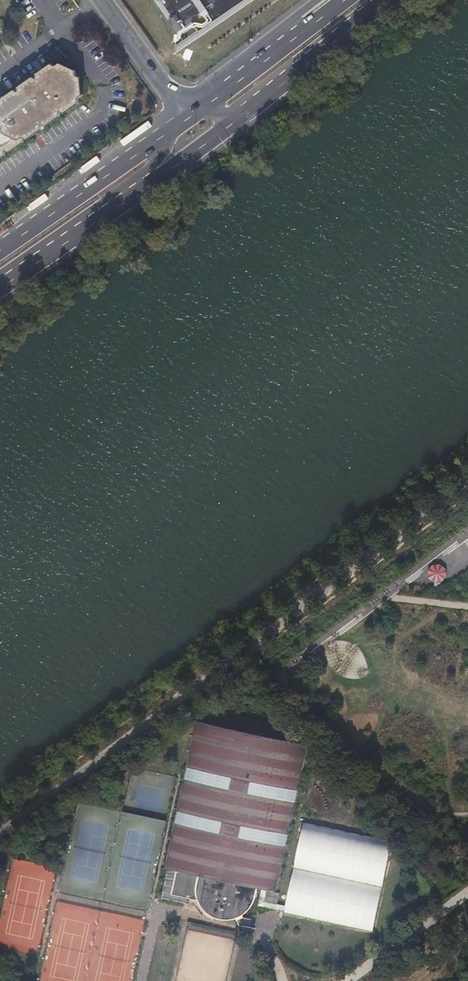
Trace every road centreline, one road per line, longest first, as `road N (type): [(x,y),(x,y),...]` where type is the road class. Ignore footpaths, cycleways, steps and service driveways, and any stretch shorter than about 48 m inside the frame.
road 1 (primary): [(183,118),(0,247)]
road 2 (primary): [(246,116),(401,0)]
road 3 (primary): [(0,288),(150,183)]
road 4 (residential): [(183,118),(102,0)]

